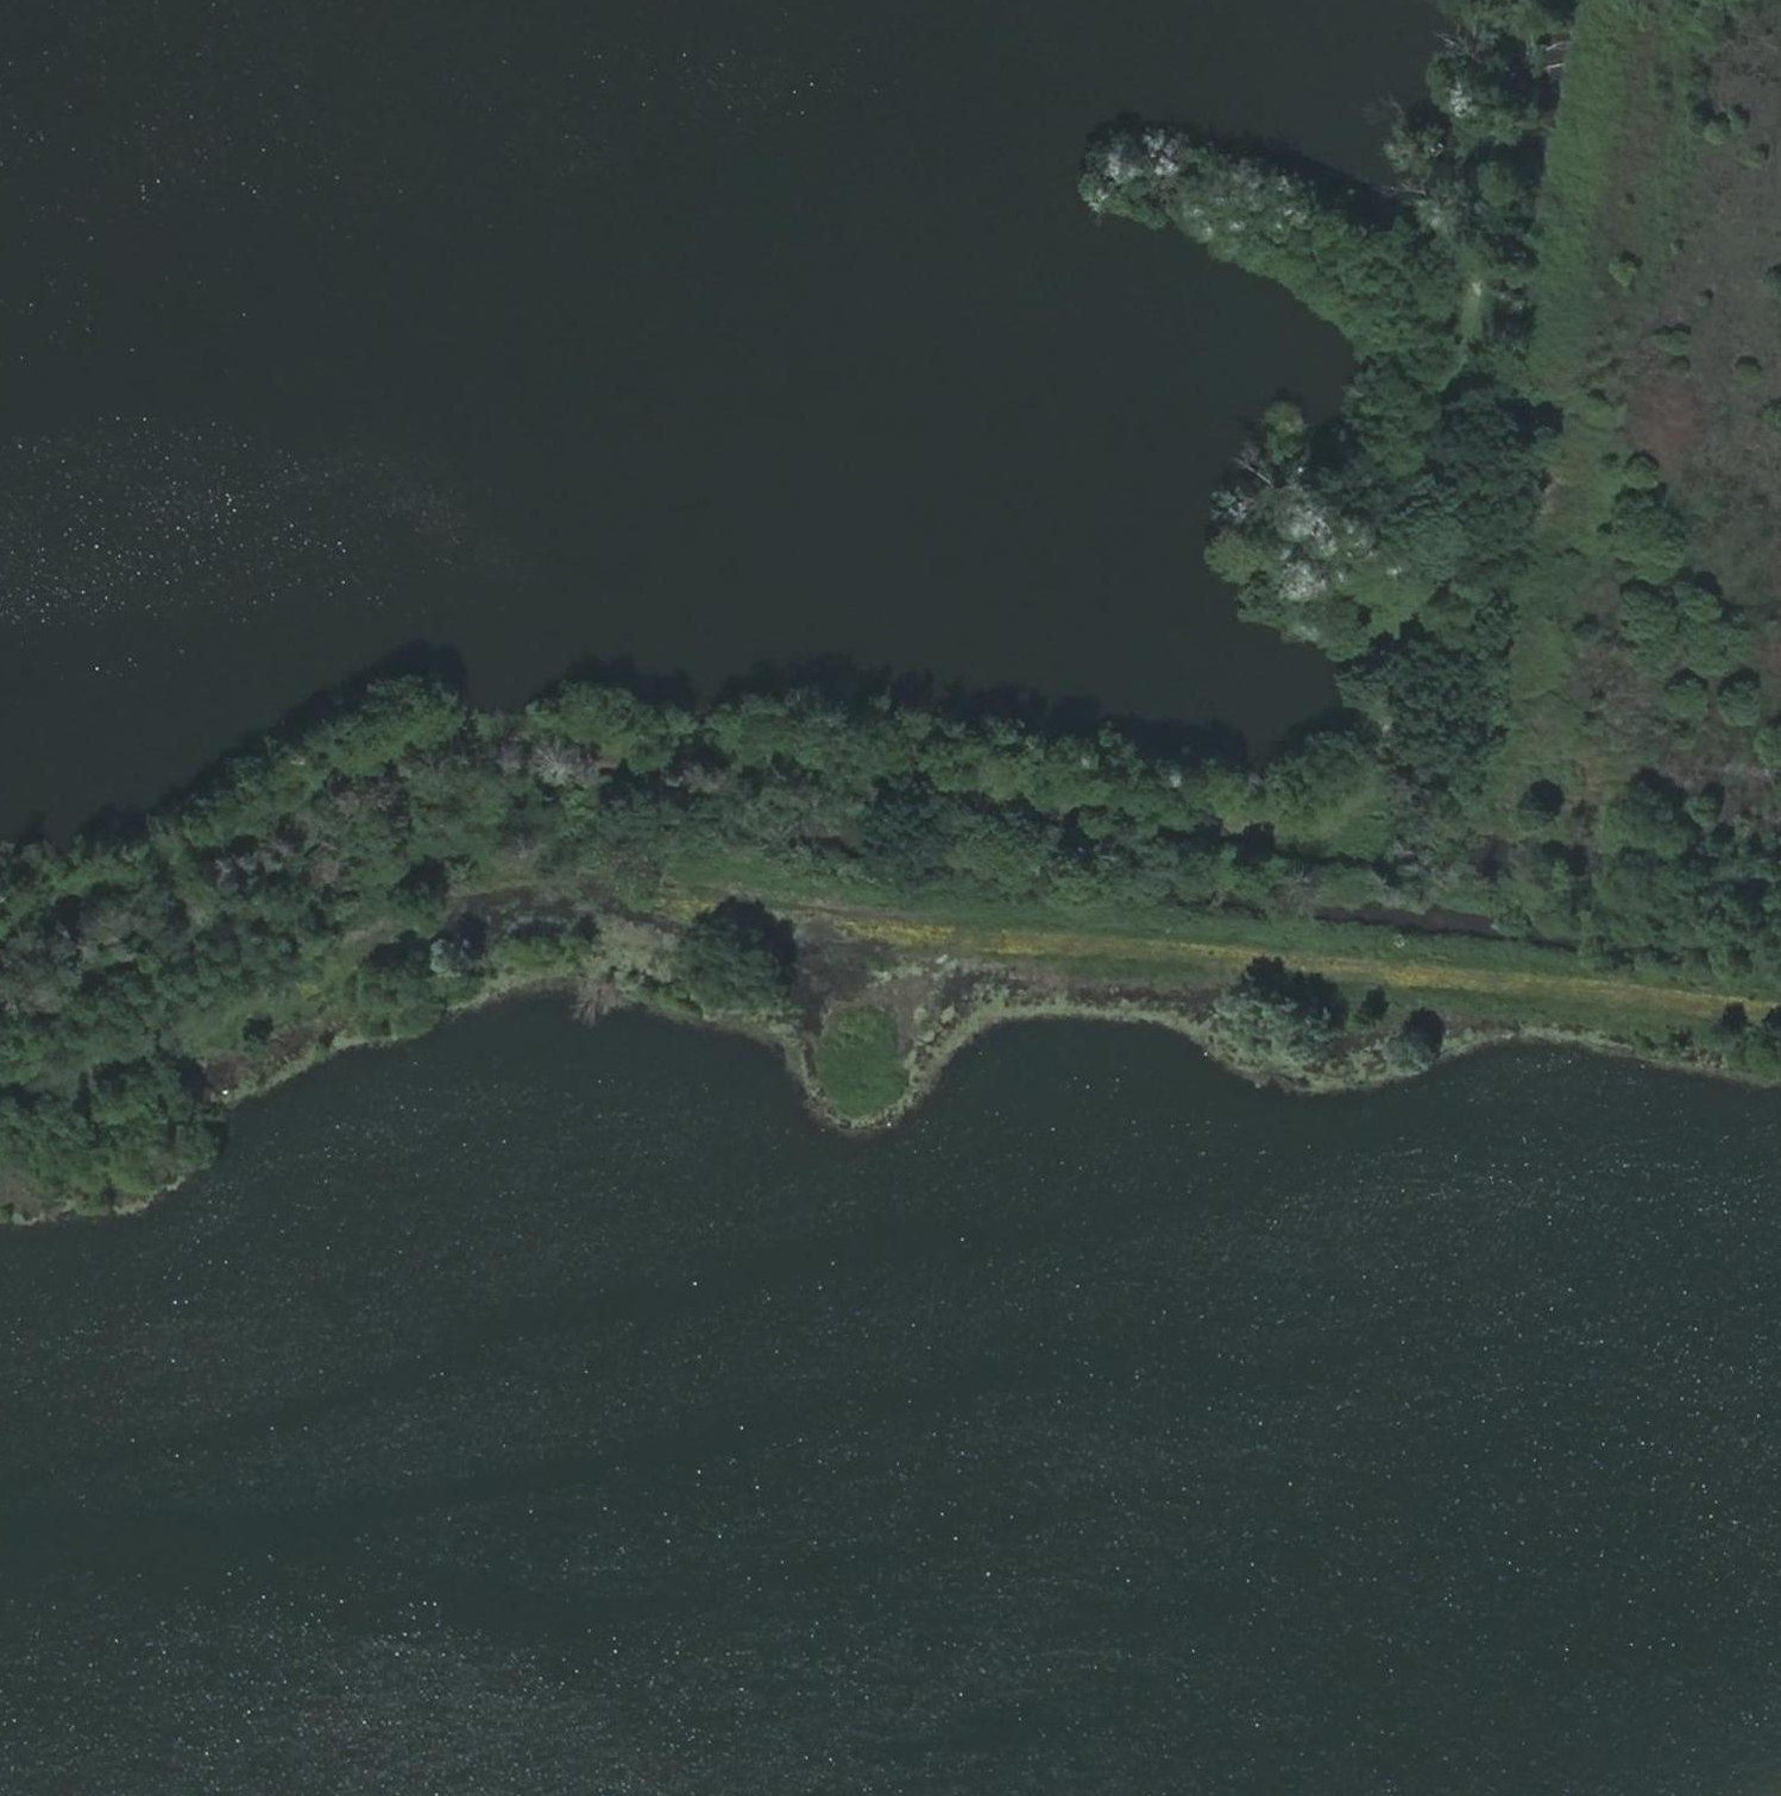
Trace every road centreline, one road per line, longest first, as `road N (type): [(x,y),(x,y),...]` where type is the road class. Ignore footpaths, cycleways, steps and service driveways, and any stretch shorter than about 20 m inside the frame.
road 1 (track): [(572,901),(440,925),(0,1082)]

